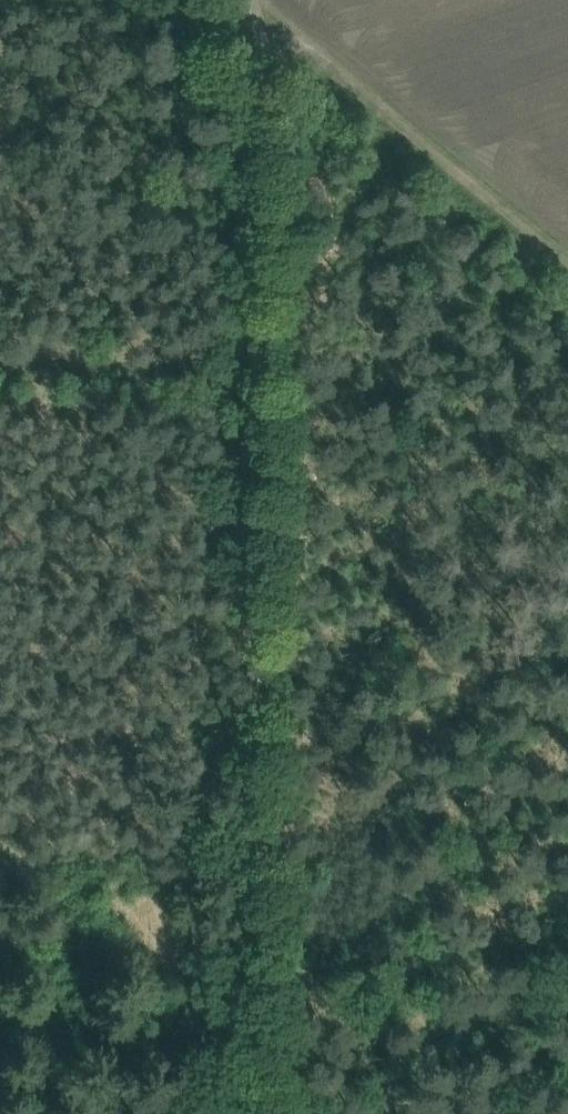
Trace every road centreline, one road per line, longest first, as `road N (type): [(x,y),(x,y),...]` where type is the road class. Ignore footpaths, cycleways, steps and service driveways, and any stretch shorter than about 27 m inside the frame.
road 1 (track): [(253,833),(256,363)]
road 2 (track): [(252,7),(301,60),(567,267)]
road 3 (track): [(256,363),(252,7)]
road 4 (track): [(253,1113),(253,833)]
road 5 (track): [(256,363),(0,363)]
road 6 (track): [(253,833),(0,833)]

